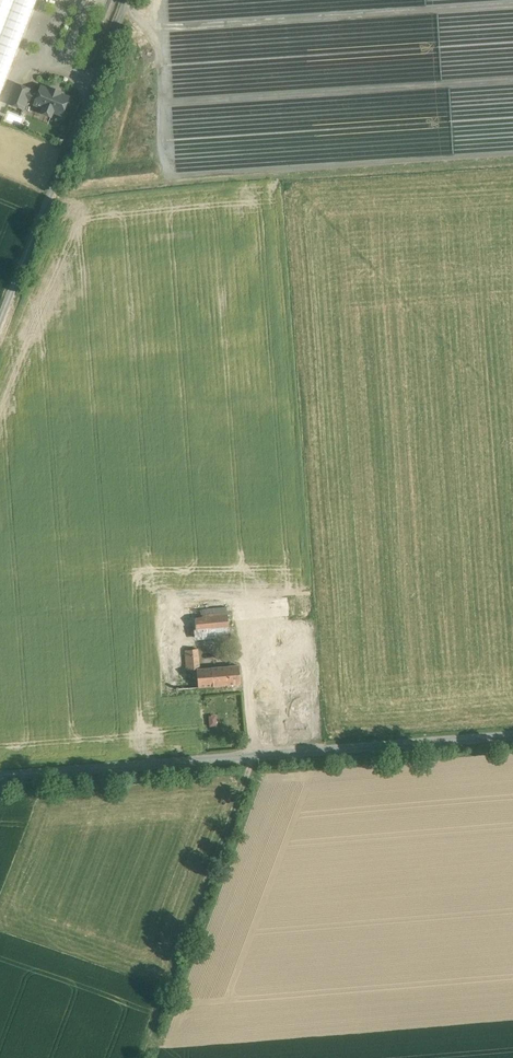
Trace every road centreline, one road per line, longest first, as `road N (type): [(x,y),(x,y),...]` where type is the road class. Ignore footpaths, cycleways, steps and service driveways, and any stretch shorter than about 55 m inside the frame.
road 1 (unclassified): [(0,776),(512,736)]
road 2 (unclassified): [(130,0),(0,328)]
road 3 (track): [(145,1057),(257,755)]
road 4 (track): [(0,614),(195,601)]

